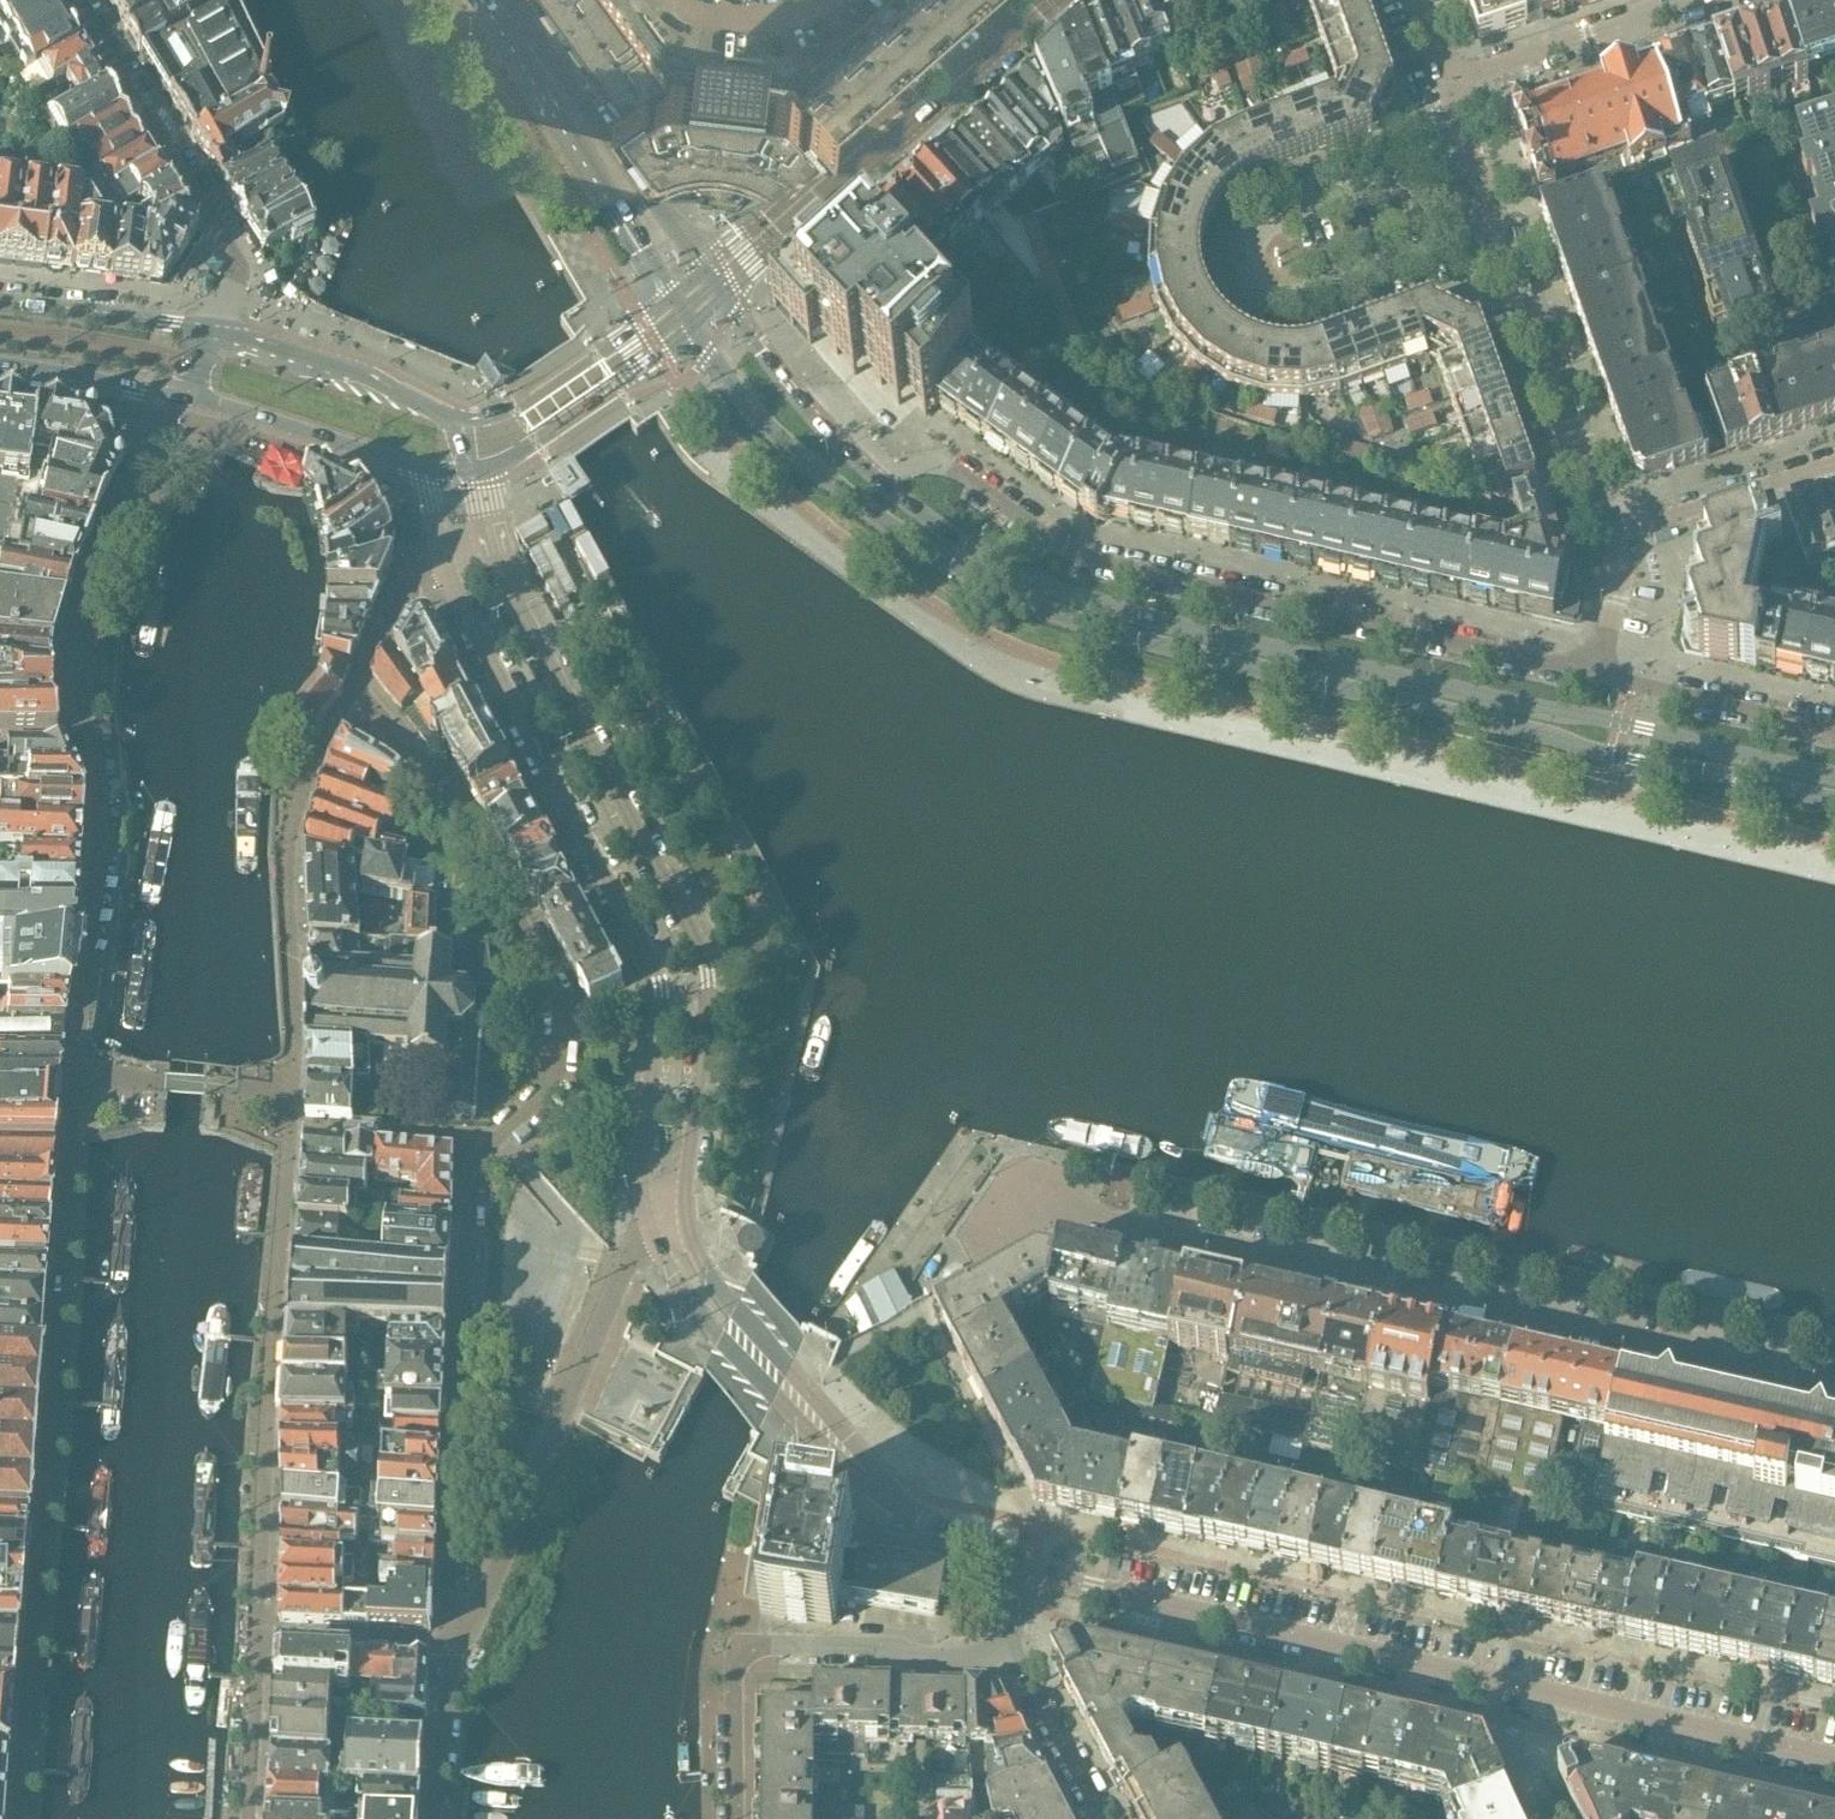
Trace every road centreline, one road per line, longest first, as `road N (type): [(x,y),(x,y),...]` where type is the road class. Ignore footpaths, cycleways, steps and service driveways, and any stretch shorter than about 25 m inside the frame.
road 1 (tertiary): [(684,328),(753,418),(830,485),(951,570),(1024,605),(1148,645),(1834,803)]
road 2 (residential): [(354,691),(474,835),(559,1002),(552,1081),(477,1157),(469,1182),(449,1645)]
road 3 (tertiary): [(1834,777),(1101,608),(972,553),(852,465)]
road 4 (residential): [(967,1253),(1027,1203),(1834,1389)]
road 5 (residential): [(1834,1761),(1092,1590),(1021,1582)]
road 6 (residential): [(1592,675),(1070,557),(943,465),(852,465)]
road 7 (residential): [(75,1082),(16,1818)]
road 8 (residential): [(443,563),(655,974),(659,1004),(641,1175),(646,1226)]
road 9 (residential): [(685,1197),(705,968),(491,542)]
road 10 (residential): [(177,399),(79,646),(99,828),(75,1082)]
road 11 (residential): [(288,1129),(258,1638)]
road 12 (residential): [(1447,90),(1612,534)]
road 13 (residential): [(449,1645),(476,1620),(616,1271),(646,1226)]
road 14 (residential): [(1003,1652),(979,1662),(918,1661),(882,1648),(753,1646),(734,1661),(735,1818)]
road 15 (residential): [(290,1092),(285,860),(315,756),(354,691)]
road 16 (residential): [(1021,1582),(920,1520),(866,1475),(726,1326)]
road 17 (residential): [(77,0),(232,256),(235,285),(217,332)]
road 18 (residential): [(718,292),(982,57)]
road 19 (residential): [(982,57),(888,110),(706,270)]
road 20 (tertiary): [(514,24),(667,302)]
road 21 (tertiary): [(706,270),(514,24)]
road 22 (residential): [(1717,0),(1447,90)]
road 23 (tertiary): [(470,474),(514,458),(684,328)]
road 24 (tertiary): [(667,302),(534,402),(491,421),(450,422)]
road 25 (tertiary): [(177,399),(420,470)]
road 26 (tertiary): [(450,422),(323,358),(217,332)]
road 27 (residential): [(1834,732),(1592,675)]
road 28 (residential): [(1612,534),(1834,465)]
road 29 (tertiary): [(852,465),(792,405),(718,292)]
road 30 (tertiary): [(217,332),(0,302)]
road 31 (residential): [(75,1082),(290,1092)]
road 32 (residential): [(1101,1818),(1023,1673),(1003,1652)]
road 33 (residential): [(258,1638),(449,1645)]
road 34 (residential): [(248,1818),(258,1638)]
road 35 (tertiary): [(0,373),(177,399)]
road 36 (residential): [(449,1645),(434,1818)]
road 37 (residential): [(443,563),(407,591),(354,691)]
road 38 (residential): [(1612,534),(1618,578),(1592,675)]
road 39 (residential): [(726,1326),(685,1197)]
road 40 (residential): [(646,1226),(726,1326)]

